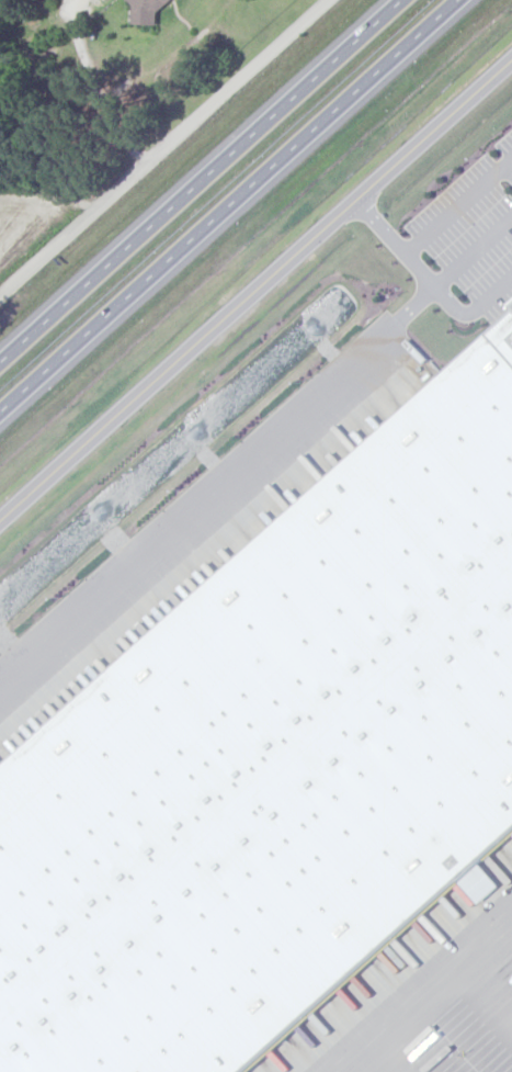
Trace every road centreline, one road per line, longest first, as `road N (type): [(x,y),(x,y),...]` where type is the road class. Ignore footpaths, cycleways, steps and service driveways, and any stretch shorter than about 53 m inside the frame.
road 1 (residential): [(511,59),(0,517)]
road 2 (motorway): [(0,419),(465,0)]
road 3 (motorway): [(408,0),(0,369)]
road 4 (residential): [(0,301),(335,0)]

